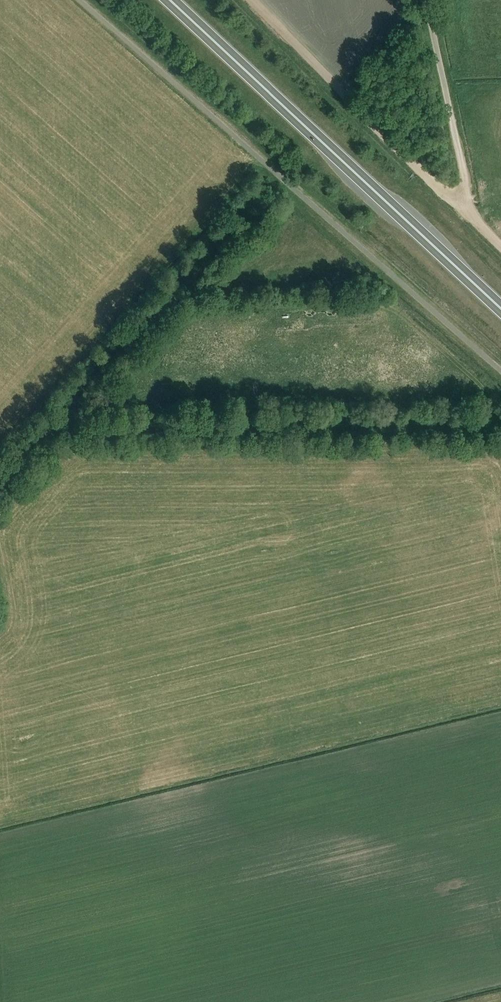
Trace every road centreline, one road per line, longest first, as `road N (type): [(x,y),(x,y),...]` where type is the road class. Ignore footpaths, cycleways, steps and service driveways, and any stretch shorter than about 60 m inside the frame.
road 1 (trunk): [(500,308),(170,0)]
road 2 (track): [(255,0),(459,206)]
road 3 (unclassified): [(426,0),(465,176)]

